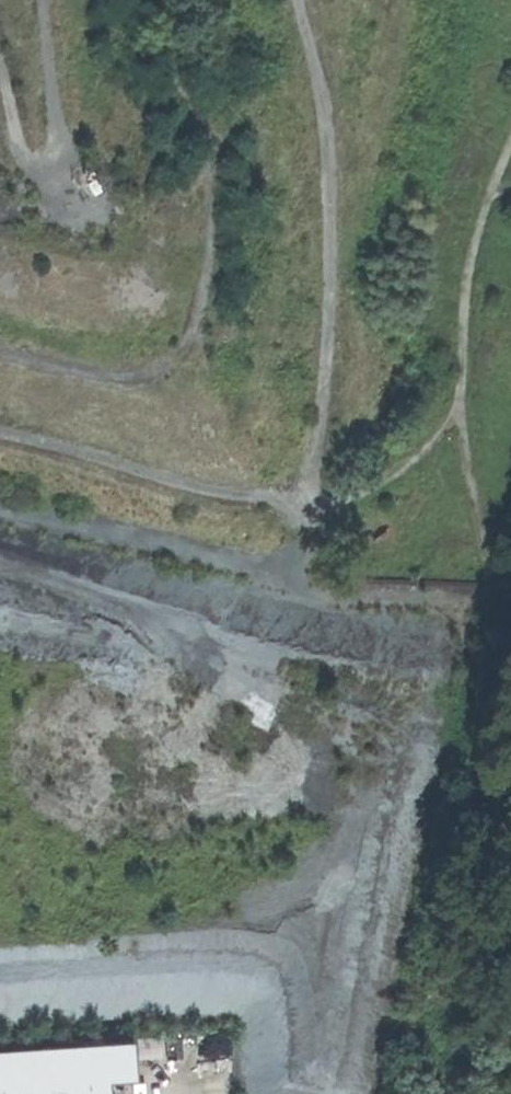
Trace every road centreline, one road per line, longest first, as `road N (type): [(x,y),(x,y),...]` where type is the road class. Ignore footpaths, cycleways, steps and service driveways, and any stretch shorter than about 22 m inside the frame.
road 1 (track): [(298,0),(331,177),(318,594)]
road 2 (track): [(141,0),(202,143),(214,217),(196,328),(152,372),(127,375),(0,345)]
road 3 (track): [(507,598),(318,594),(165,538),(0,504)]
road 4 (track): [(0,424),(205,482),(319,499),(358,494),(397,472),(429,447),(465,401)]
road 5 (track): [(507,598),(465,401),(473,274),(510,151)]
road 6 (track): [(35,0),(52,136),(47,162),(23,160),(12,144),(0,89)]

